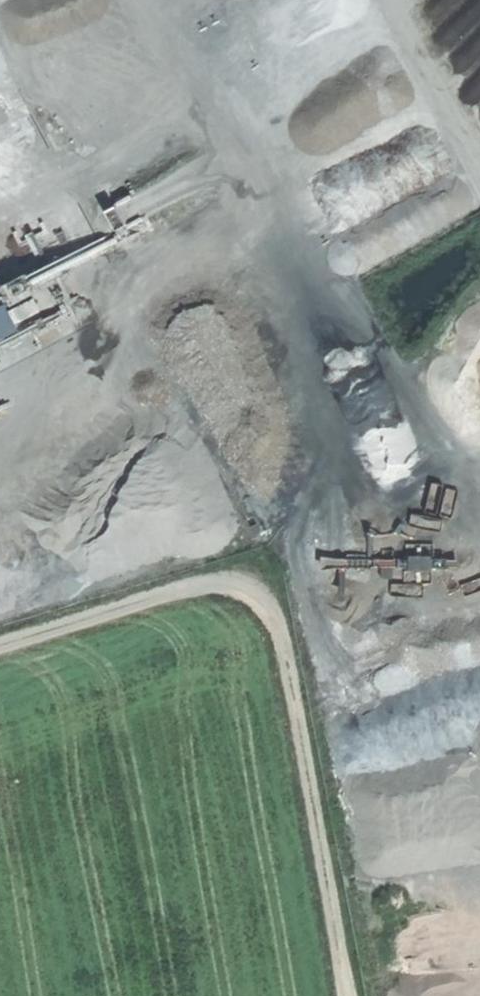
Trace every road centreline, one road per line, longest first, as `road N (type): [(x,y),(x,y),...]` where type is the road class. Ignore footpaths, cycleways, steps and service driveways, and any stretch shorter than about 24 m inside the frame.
road 1 (track): [(253,584),(276,616),(358,995)]
road 2 (track): [(253,584),(209,581),(0,644)]

